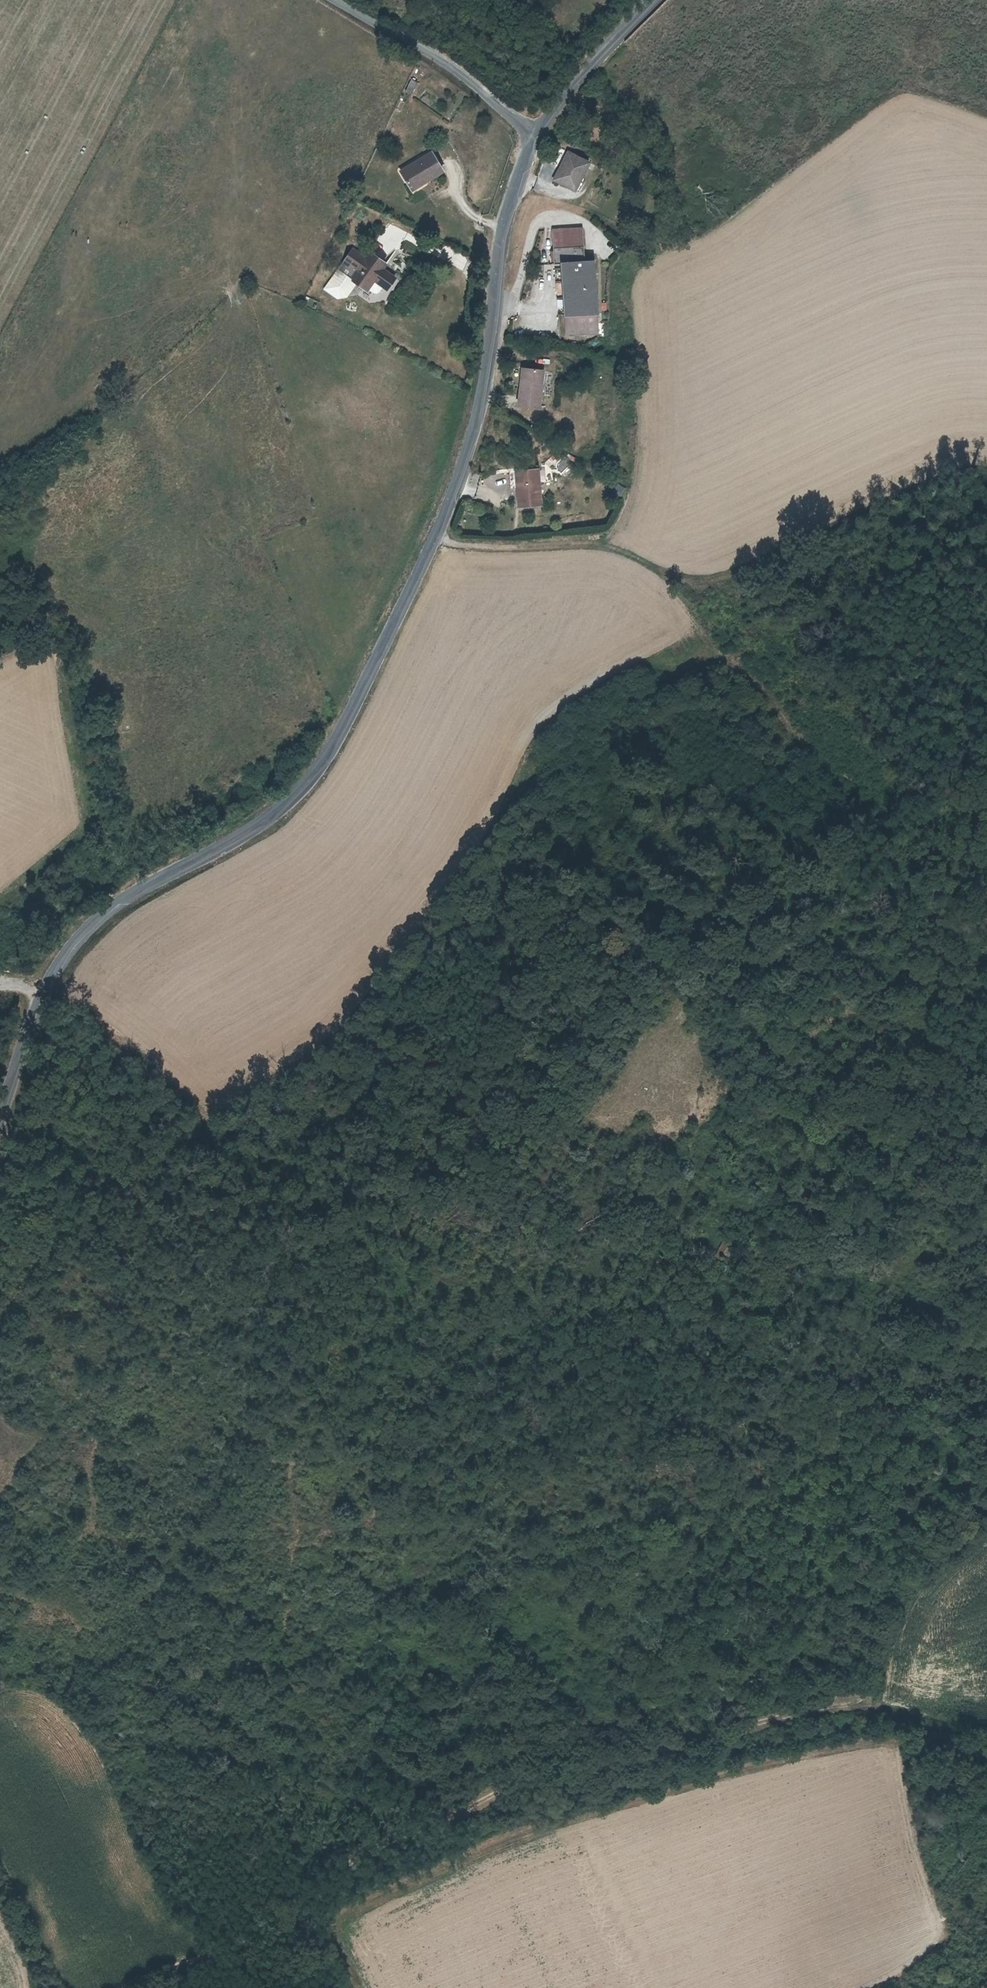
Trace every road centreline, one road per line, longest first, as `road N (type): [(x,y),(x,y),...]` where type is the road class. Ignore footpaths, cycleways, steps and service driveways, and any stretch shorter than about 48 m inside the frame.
road 1 (tertiary): [(0,1117),(40,995),(82,933),(120,899),(267,818),(317,779),(438,534),(486,393),(500,230),(533,136)]
road 2 (track): [(122,1987),(268,1929),(382,1844),(520,1782),(768,1718),(870,1704),(887,1637),(986,1531)]
road 3 (track): [(438,534),(479,545),(581,541),(627,551),(705,589),(786,564),(937,462),(986,464)]
road 4 (residential): [(533,136),(329,0)]
road 5 (tertiary): [(533,136),(650,0)]

